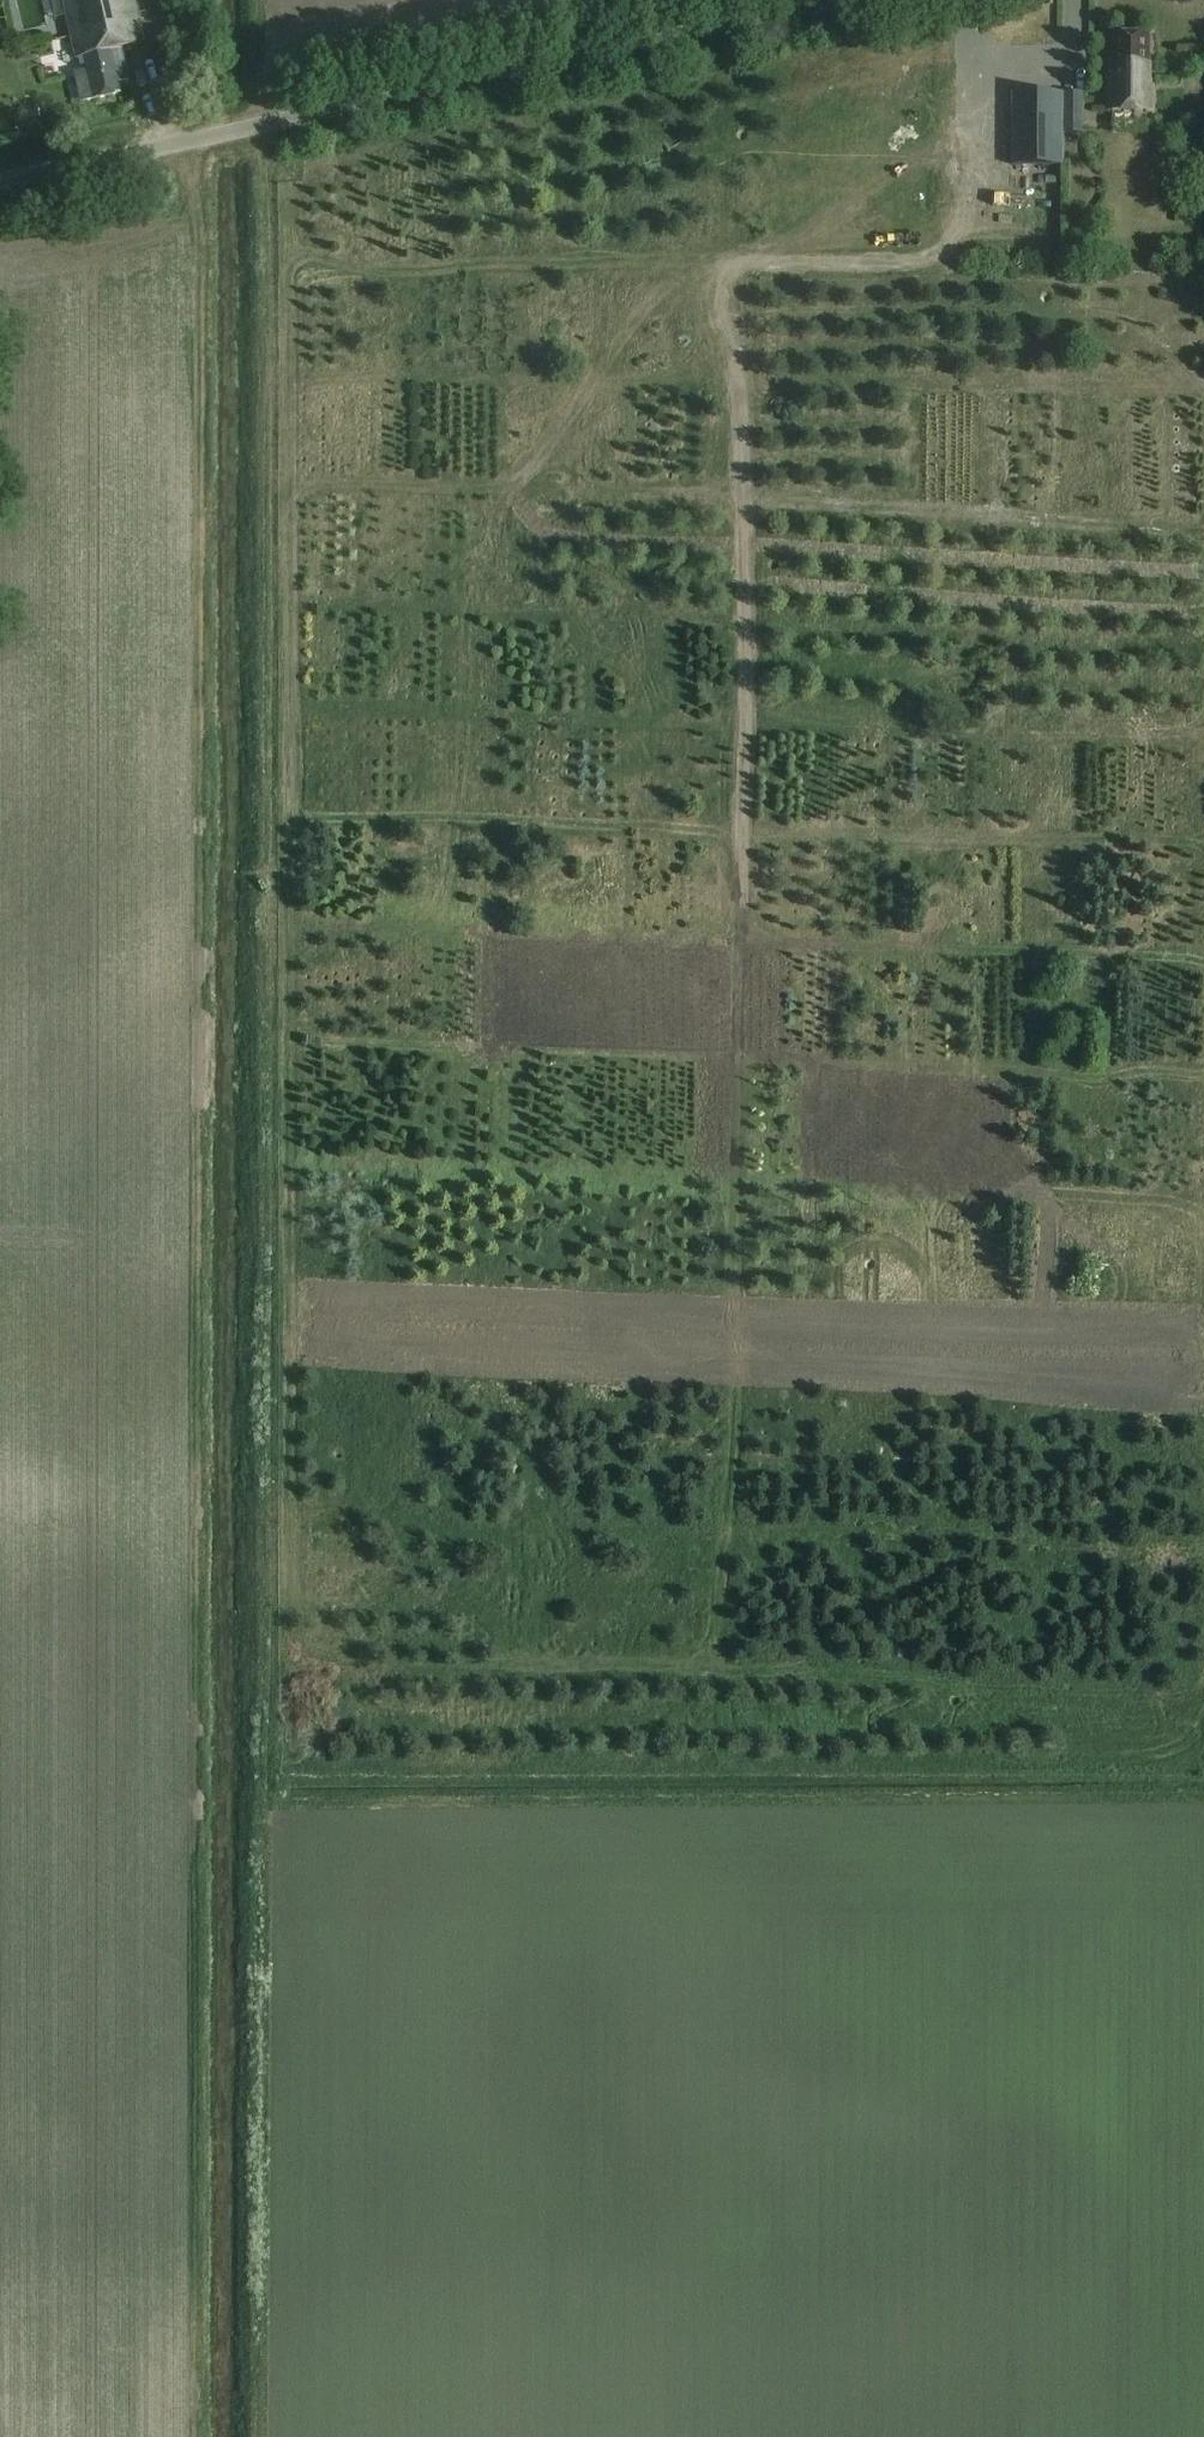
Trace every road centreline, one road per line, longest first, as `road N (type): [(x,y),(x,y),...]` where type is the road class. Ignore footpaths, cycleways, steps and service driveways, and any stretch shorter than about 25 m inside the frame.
road 1 (tertiary): [(0,178),(822,0)]

